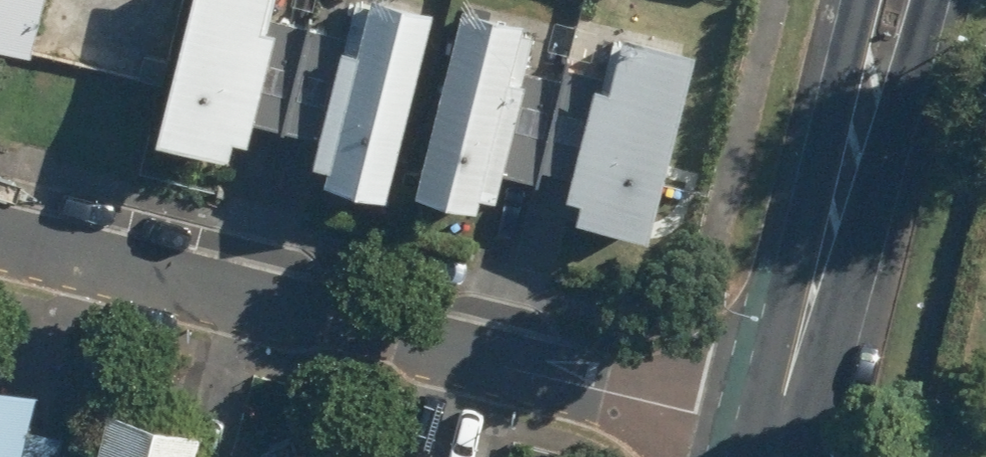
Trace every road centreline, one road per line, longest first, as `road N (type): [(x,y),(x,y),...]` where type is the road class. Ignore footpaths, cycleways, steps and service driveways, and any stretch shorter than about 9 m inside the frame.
road 1 (residential): [(0,237),(777,434)]
road 2 (tertiary): [(777,434),(890,0)]

